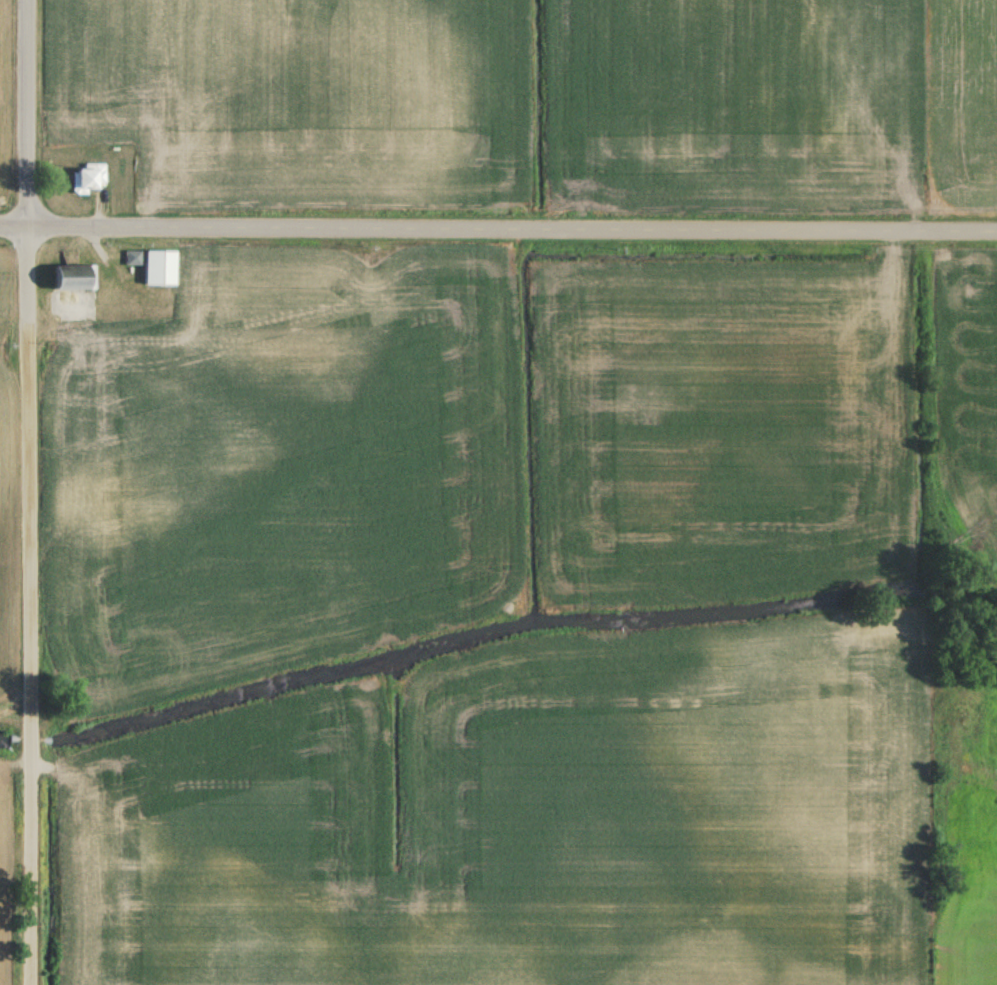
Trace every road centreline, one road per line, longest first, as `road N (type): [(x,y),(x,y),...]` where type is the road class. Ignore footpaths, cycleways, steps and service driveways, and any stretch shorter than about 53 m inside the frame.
road 1 (residential): [(0,227),(996,229)]
road 2 (residential): [(34,984),(29,0)]

